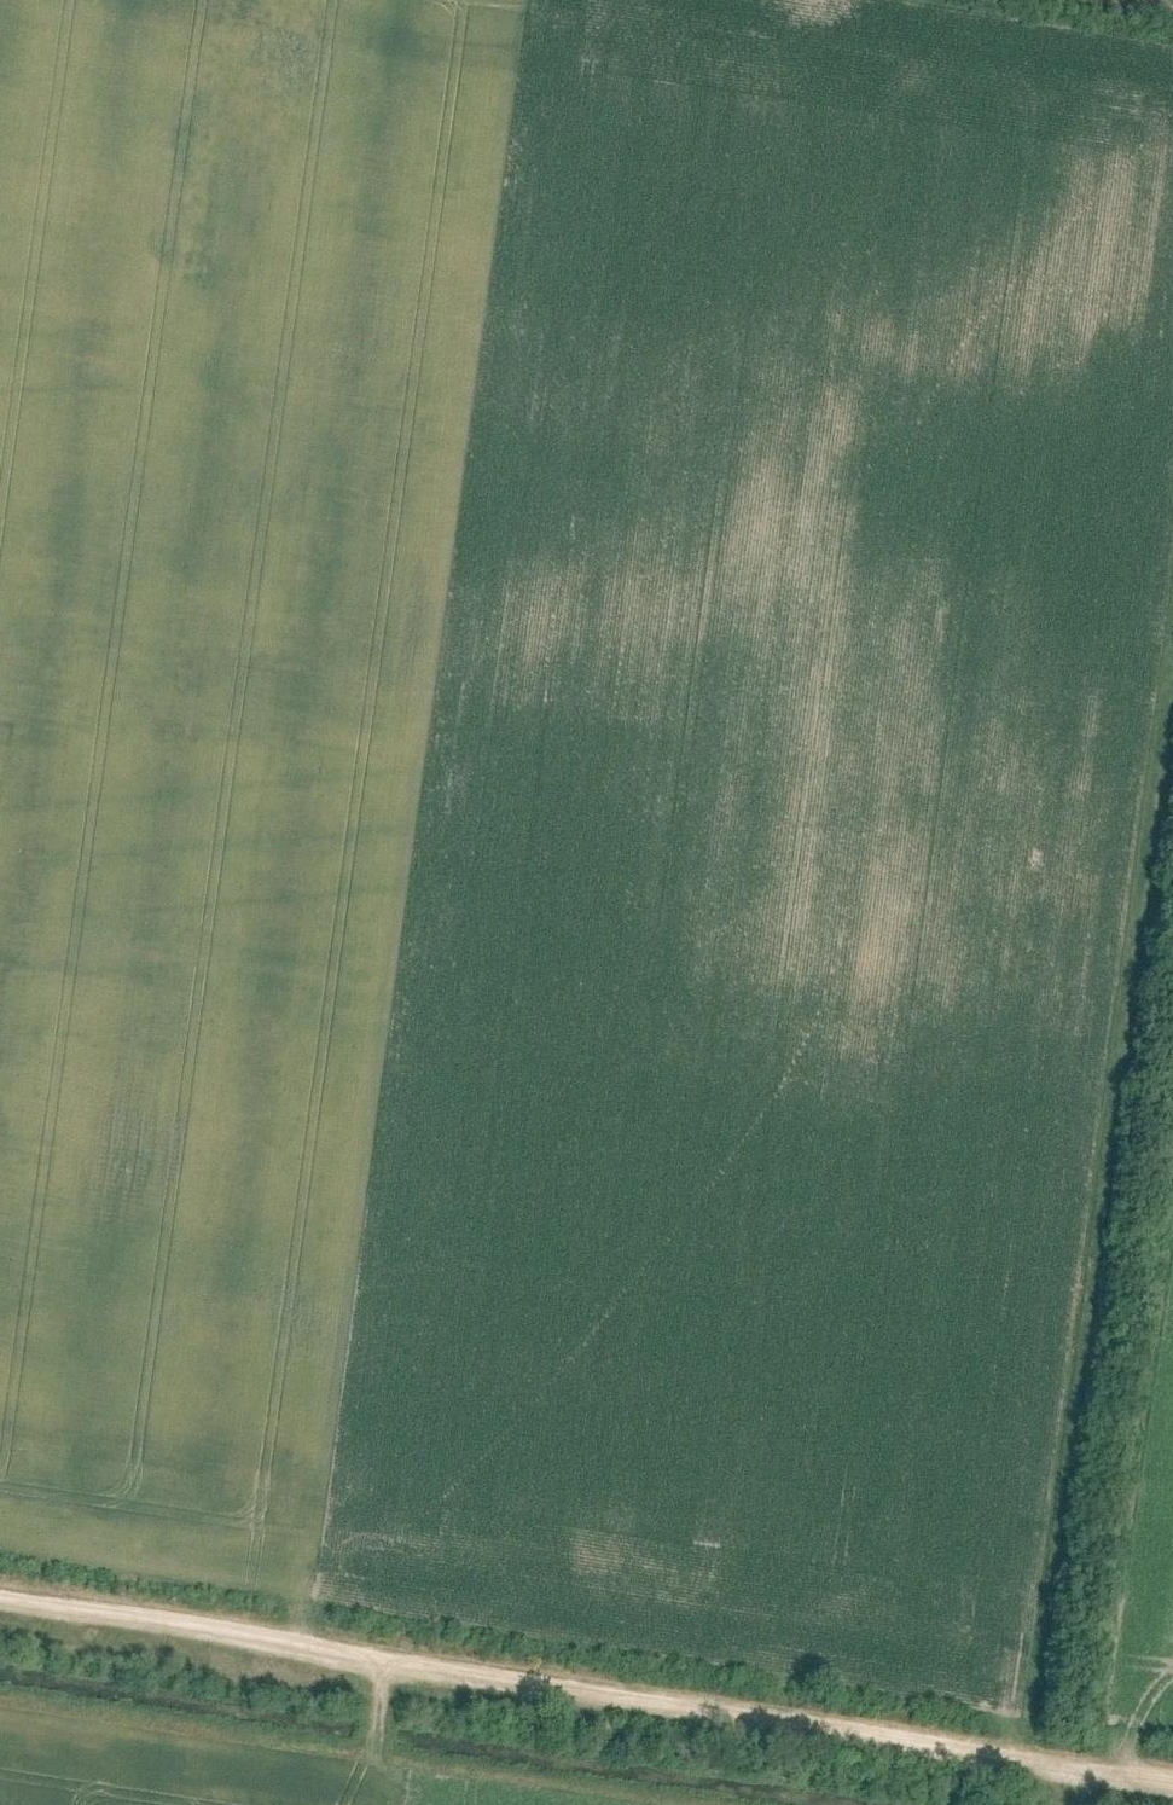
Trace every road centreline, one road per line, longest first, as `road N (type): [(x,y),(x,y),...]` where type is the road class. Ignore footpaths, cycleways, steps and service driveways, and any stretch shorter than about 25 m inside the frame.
road 1 (track): [(0,1592),(1172,1779)]

